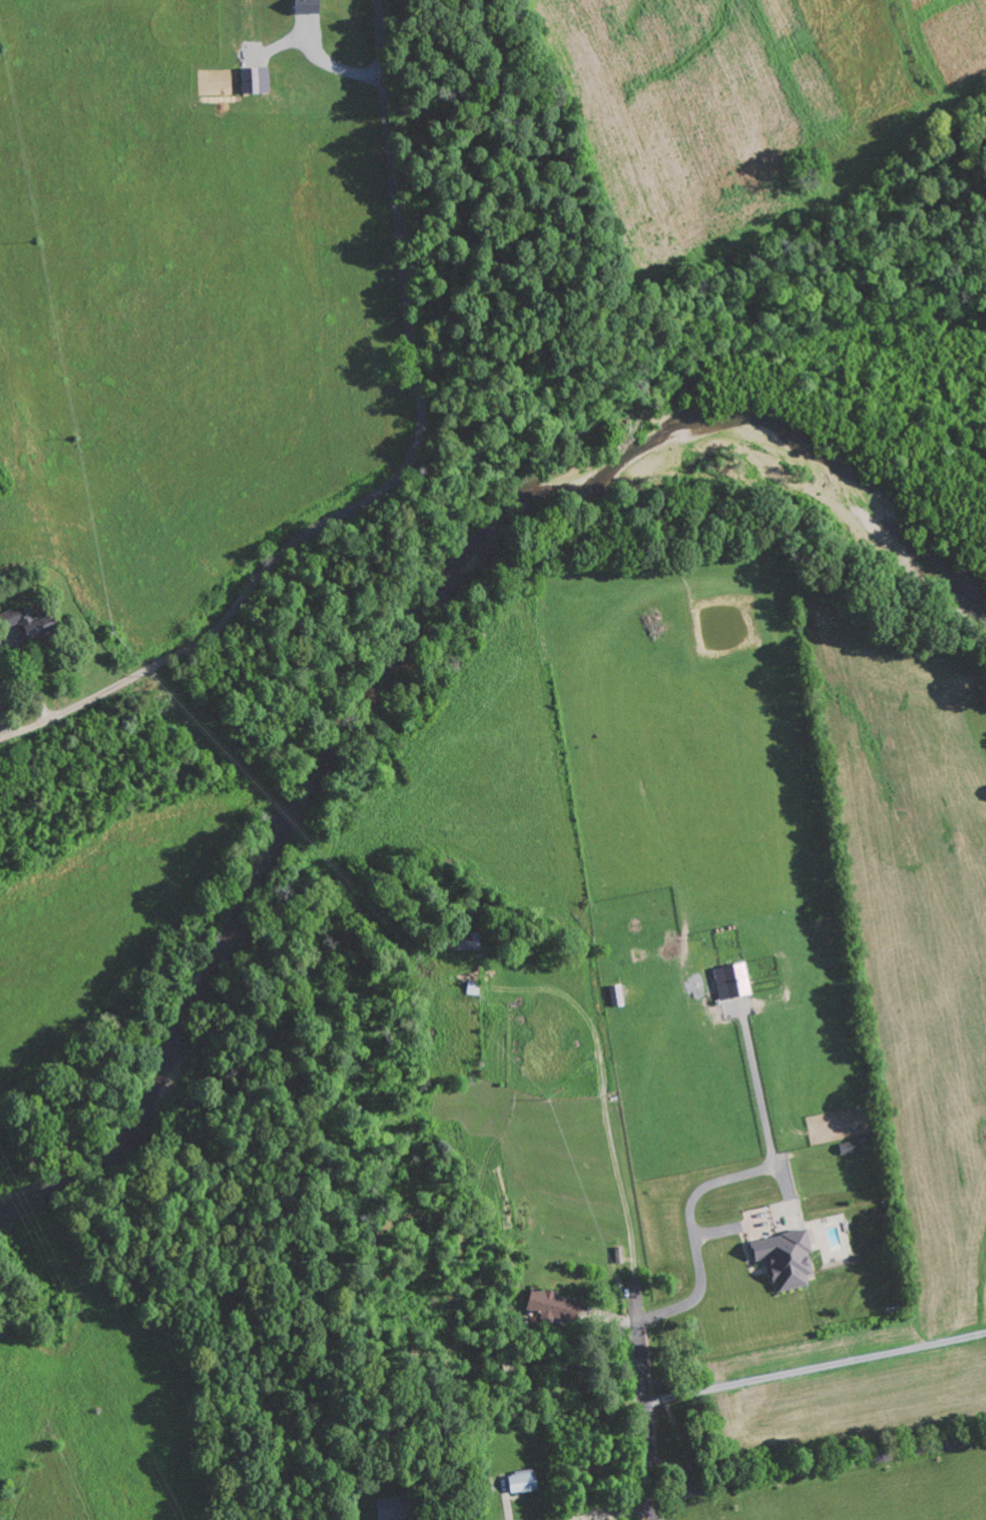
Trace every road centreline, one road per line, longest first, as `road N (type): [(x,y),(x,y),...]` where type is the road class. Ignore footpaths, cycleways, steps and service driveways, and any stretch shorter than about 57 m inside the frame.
road 1 (residential): [(0,740),(192,648),(286,552),(375,496),(408,464),(421,423),(418,378),(371,0)]
road 2 (residential): [(657,1519),(639,1315)]

